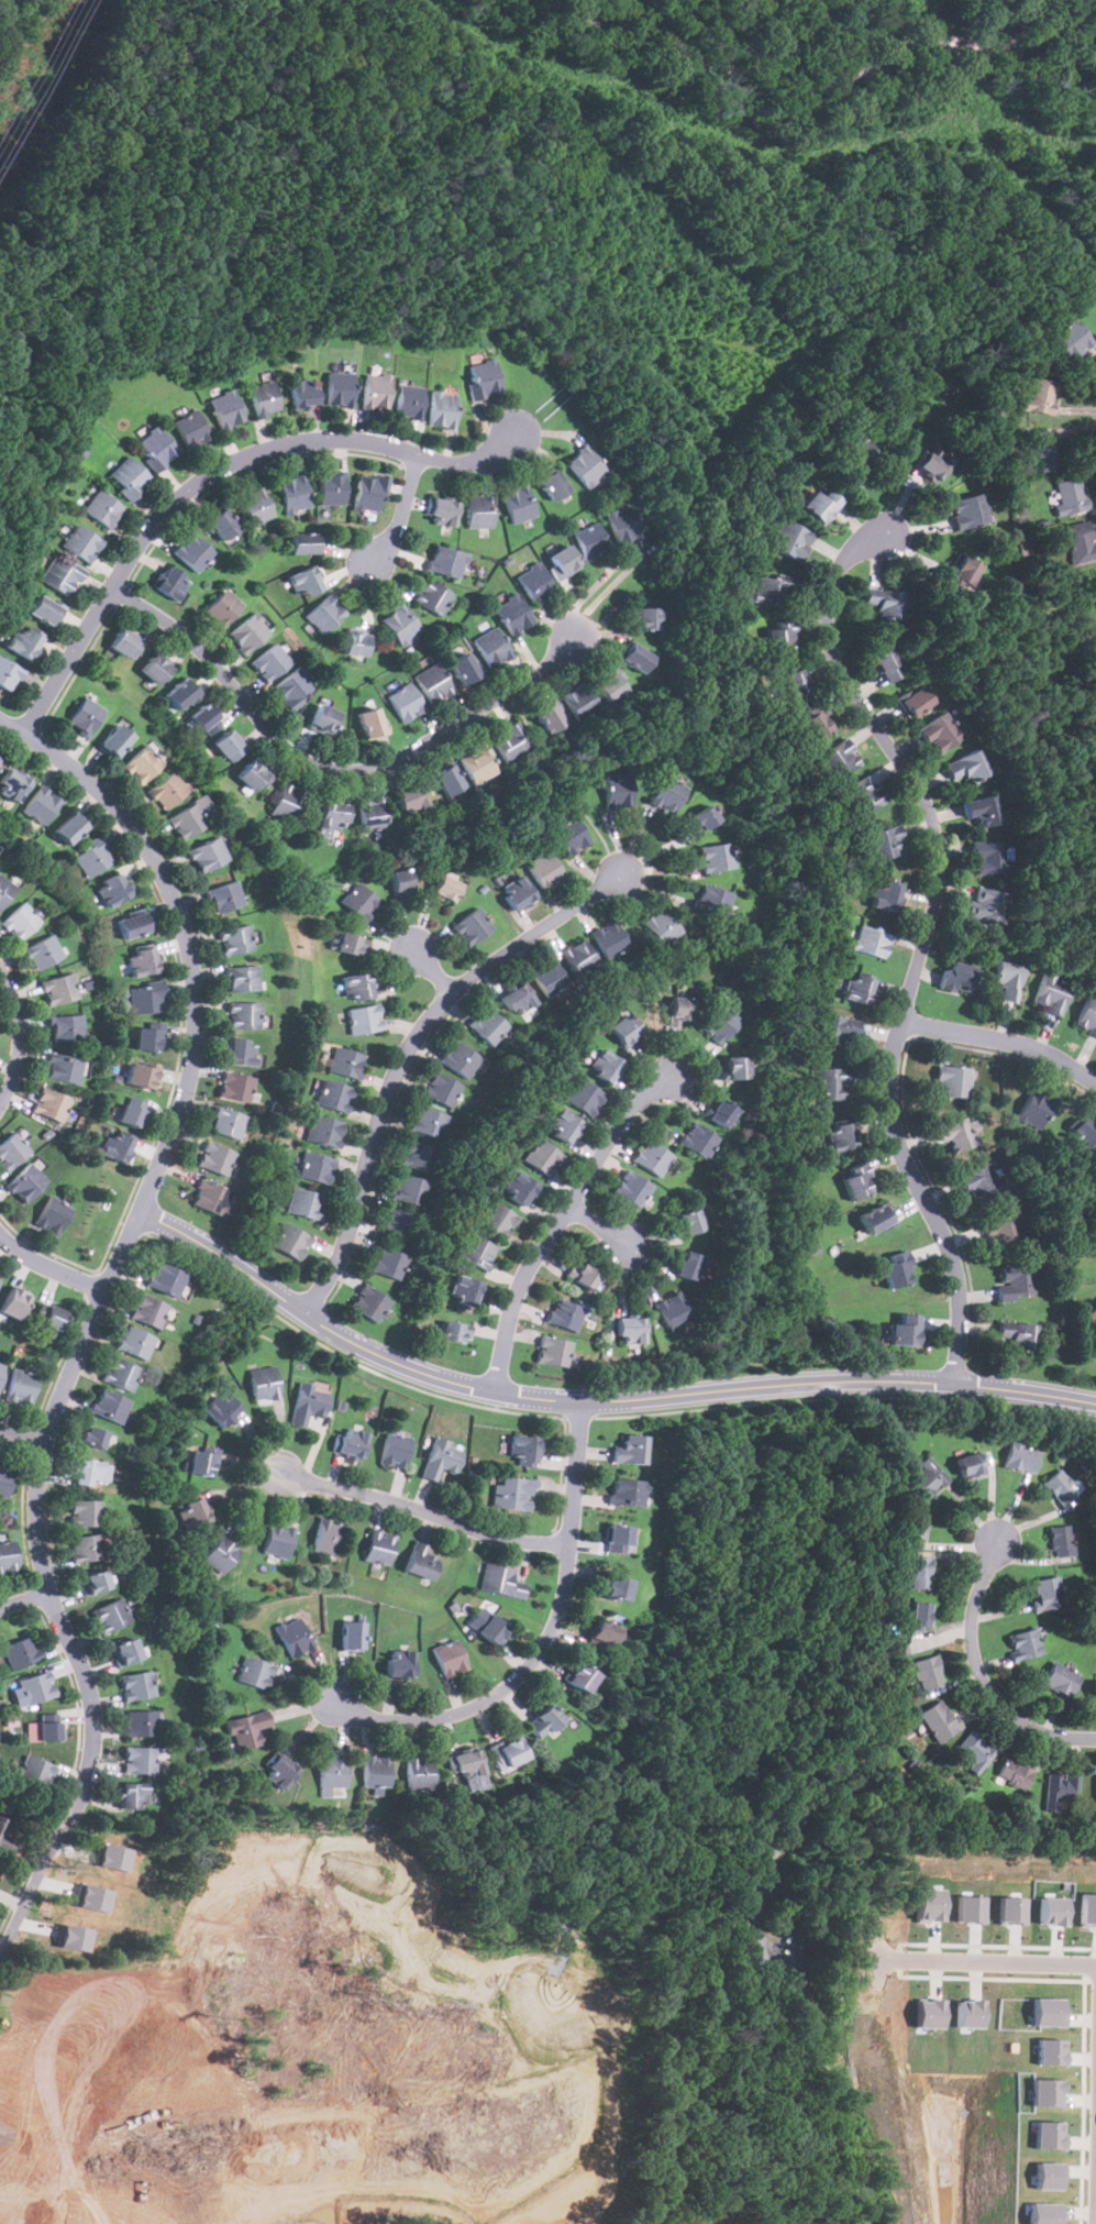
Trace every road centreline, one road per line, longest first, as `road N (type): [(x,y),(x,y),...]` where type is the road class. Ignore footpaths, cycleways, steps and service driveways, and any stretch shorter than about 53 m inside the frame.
road 1 (residential): [(68,1825),(91,1770),(96,1718),(43,1560),(45,1442),(182,1112),(198,1006),(185,922),(150,847),(81,773),(0,721)]
road 2 (residential): [(143,1211),(397,1364),(476,1388),(584,1402),(890,1380),(1095,1402)]
road 3 (residential): [(955,1384),(955,1265),(903,1153),(889,1088),(937,895),(937,828),(925,796),(841,674),(830,641),(829,603),(840,568),(889,537)]
road 4 (residential): [(556,2223),(527,2074),(498,2011),(458,1978),(423,1964),(291,1969),(239,1997),(219,2019),(151,2223)]
road 5 (residential): [(23,735),(152,527),(219,469),(270,448),(361,440),(445,461),(486,461),(519,432)]
road 6 (residential): [(112,590),(211,660),(281,742),(346,771),(408,756),(546,665),(573,634)]
road 7 (residential): [(307,1311),(348,1243),(385,1101),(422,1030),(479,971),(626,873)]
road 8 (residential): [(549,2176),(455,2193),(372,2194),(0,2117)]
road 9 (residential): [(584,1402),(568,1582),(535,1662),(508,1691),(462,1715),(409,1721),(335,1703)]
road 10 (residential): [(497,1391),(511,1315),(538,1254),(635,1105),(673,1078)]
road 11 (residential): [(574,1544),(516,1541),(285,1476)]
road 12 (residential): [(1095,1738),(1051,1735),(1019,1720),(976,1665),(973,1617),(999,1541)]
road 13 (residential): [(1095,1965),(881,1957)]
road 14 (residential): [(901,1022),(1016,1042),(1095,1081)]
road 15 (residential): [(0,1110),(16,1076),(22,1031),(0,966)]
road 16 (residential): [(0,1962),(65,1831)]
road 17 (residential): [(422,455),(395,536),(372,565)]
road 18 (residential): [(107,1290),(35,1260),(0,1233)]

